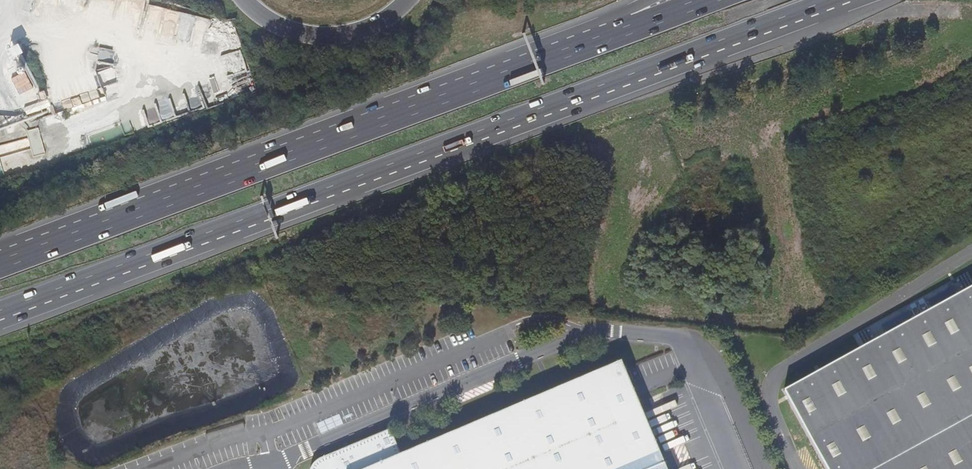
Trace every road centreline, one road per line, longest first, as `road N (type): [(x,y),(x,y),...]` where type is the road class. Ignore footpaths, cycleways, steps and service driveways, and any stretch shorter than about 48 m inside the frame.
road 1 (trunk): [(0,315),(842,0)]
road 2 (trunk): [(618,30),(0,259)]
road 3 (secondary): [(244,0),(276,26),(334,38),(363,32),(409,0)]

